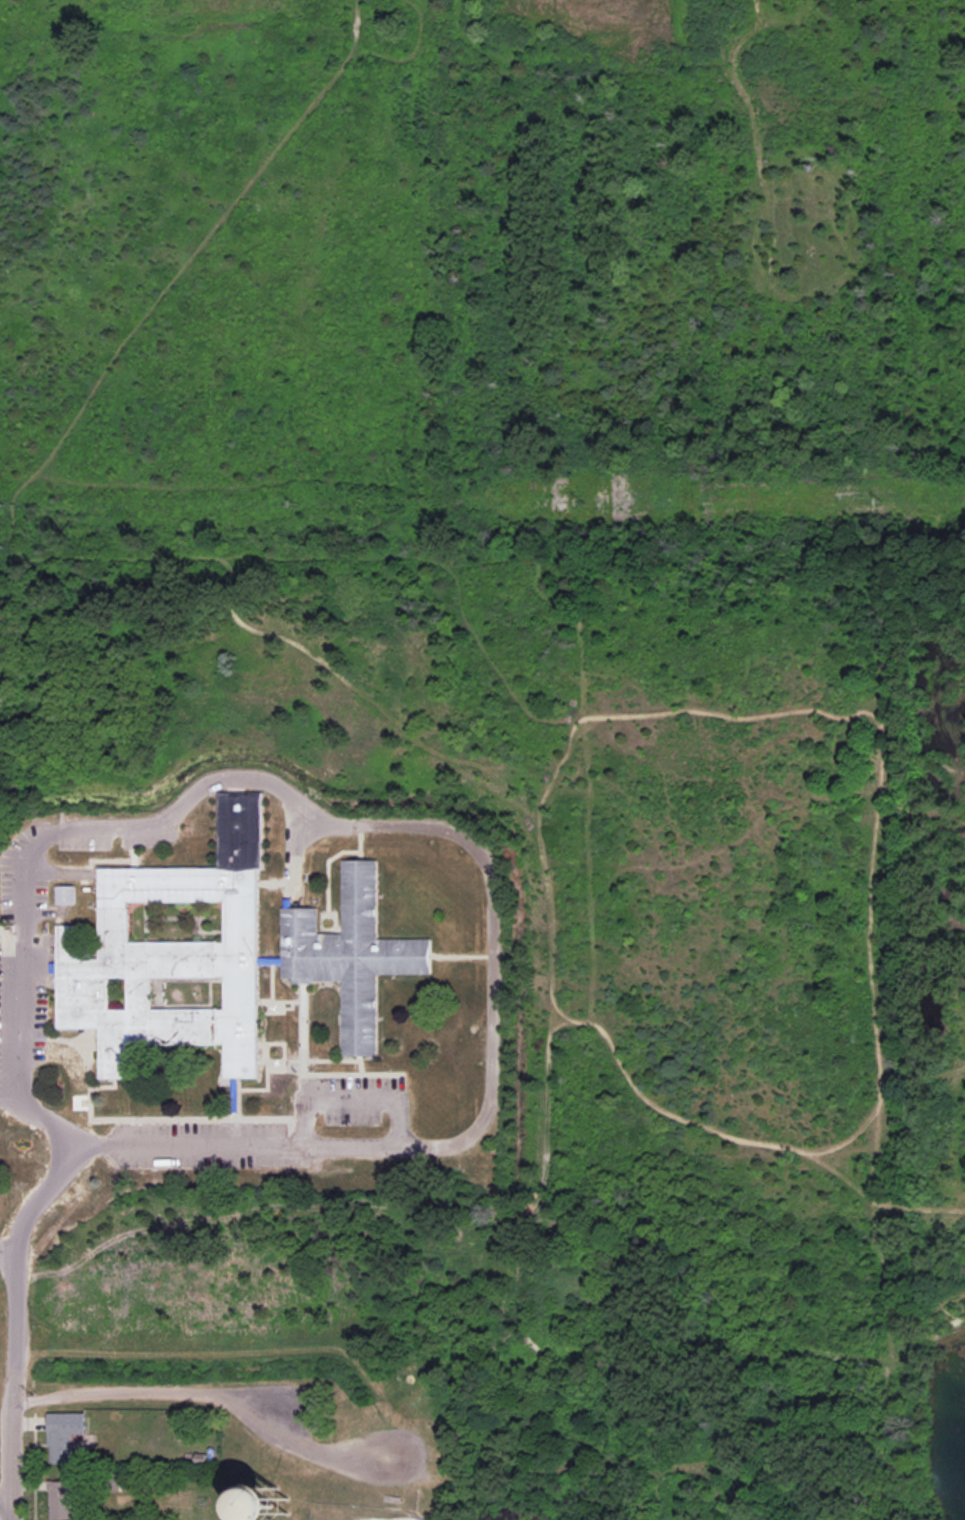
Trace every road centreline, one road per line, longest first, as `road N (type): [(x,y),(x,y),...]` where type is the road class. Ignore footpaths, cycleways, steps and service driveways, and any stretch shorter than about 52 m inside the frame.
road 1 (residential): [(8,1519),(20,1241)]

